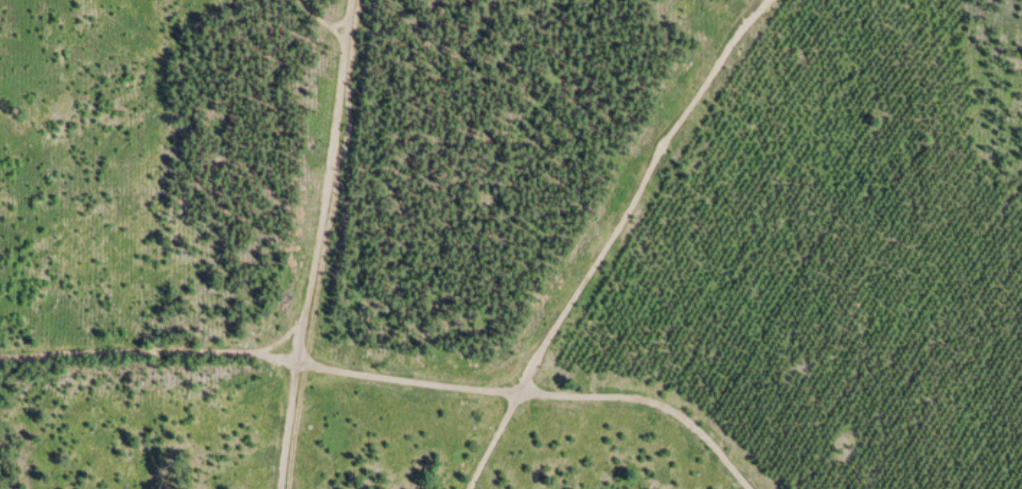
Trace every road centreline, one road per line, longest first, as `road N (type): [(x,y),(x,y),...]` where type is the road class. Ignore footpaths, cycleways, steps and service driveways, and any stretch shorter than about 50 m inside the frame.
road 1 (track): [(749,488),(690,423),(631,397),(410,380),(257,353),(0,357)]
road 2 (track): [(471,488),(519,391),(762,0)]
road 3 (track): [(280,488),(292,360),(351,0)]

